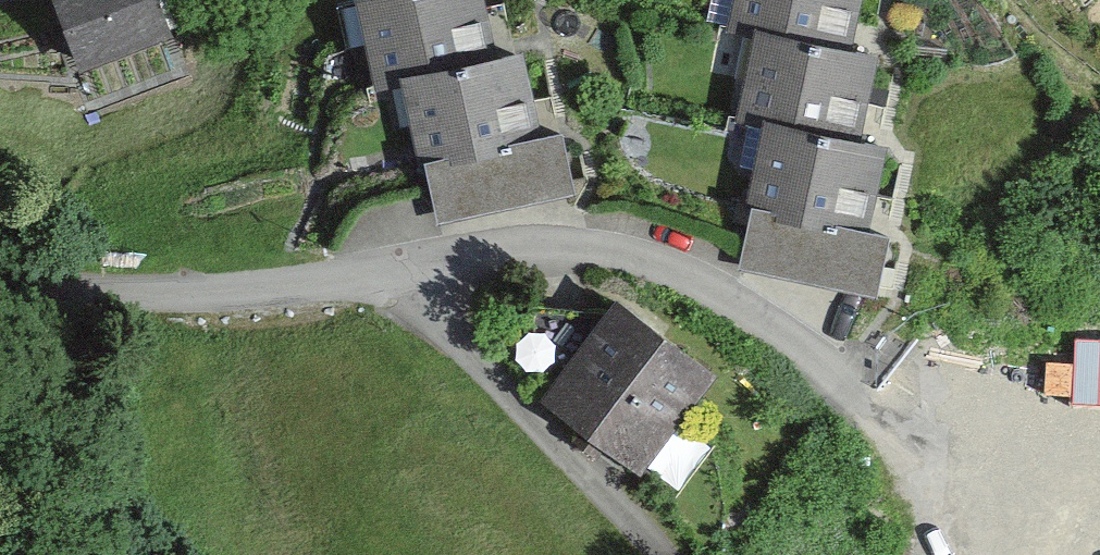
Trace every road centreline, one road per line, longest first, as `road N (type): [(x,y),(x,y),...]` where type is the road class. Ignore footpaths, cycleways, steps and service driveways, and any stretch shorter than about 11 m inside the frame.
road 1 (residential): [(368,278),(604,261),(720,288),(836,361),(975,554)]
road 2 (residential): [(368,278),(458,334),(654,554)]
road 3 (residential): [(0,311),(203,301),(368,278)]
road 4 (trunk): [(0,366),(91,554)]

